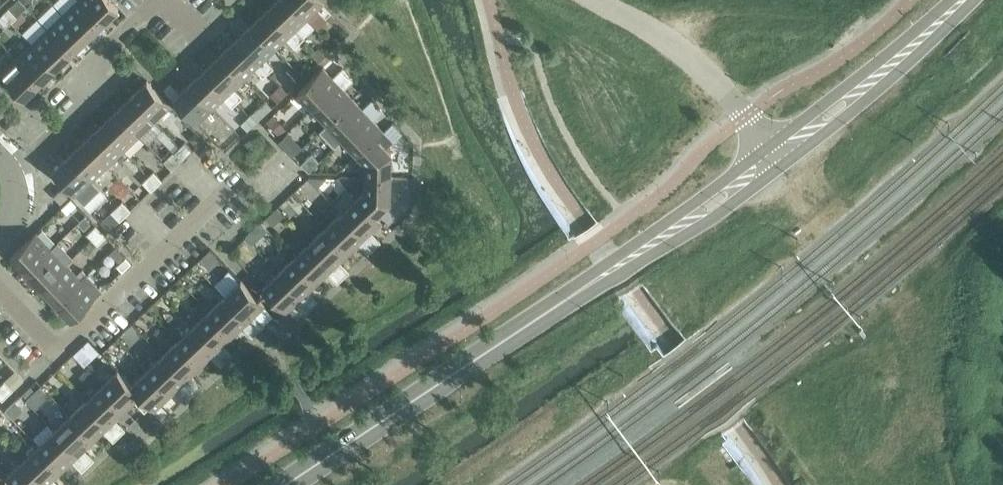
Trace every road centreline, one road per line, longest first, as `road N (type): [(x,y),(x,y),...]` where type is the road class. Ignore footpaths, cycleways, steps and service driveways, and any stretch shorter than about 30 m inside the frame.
road 1 (secondary): [(287,484),(781,152)]
road 2 (residential): [(0,291),(53,349),(64,350),(225,195)]
road 3 (unclassified): [(781,152),(691,60),(594,0)]
road 4 (secondary): [(781,152),(963,0)]
road 5 (residential): [(8,164),(98,94),(116,37),(155,0)]

